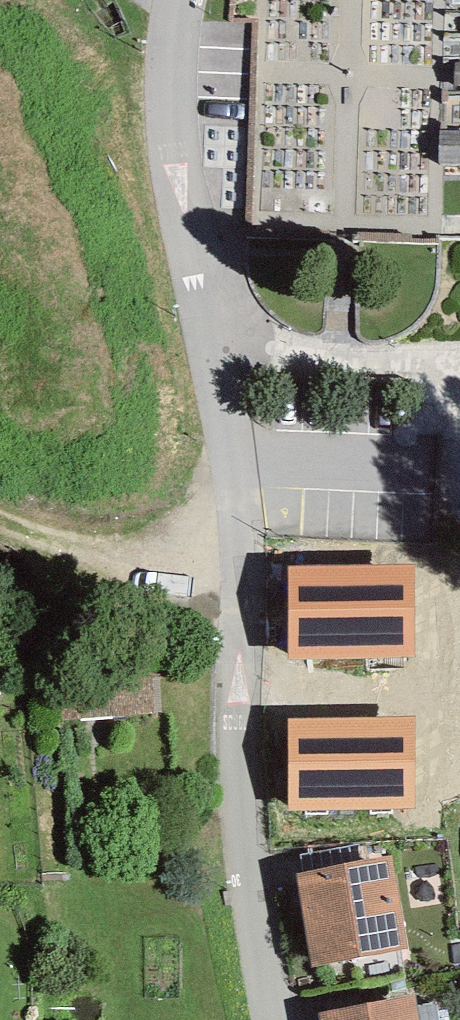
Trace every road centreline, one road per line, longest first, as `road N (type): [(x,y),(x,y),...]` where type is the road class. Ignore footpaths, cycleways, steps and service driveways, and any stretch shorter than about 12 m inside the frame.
road 1 (residential): [(283,1019),(238,672),(213,562),(215,332)]
road 2 (residential): [(171,0),(174,147),(215,332)]

